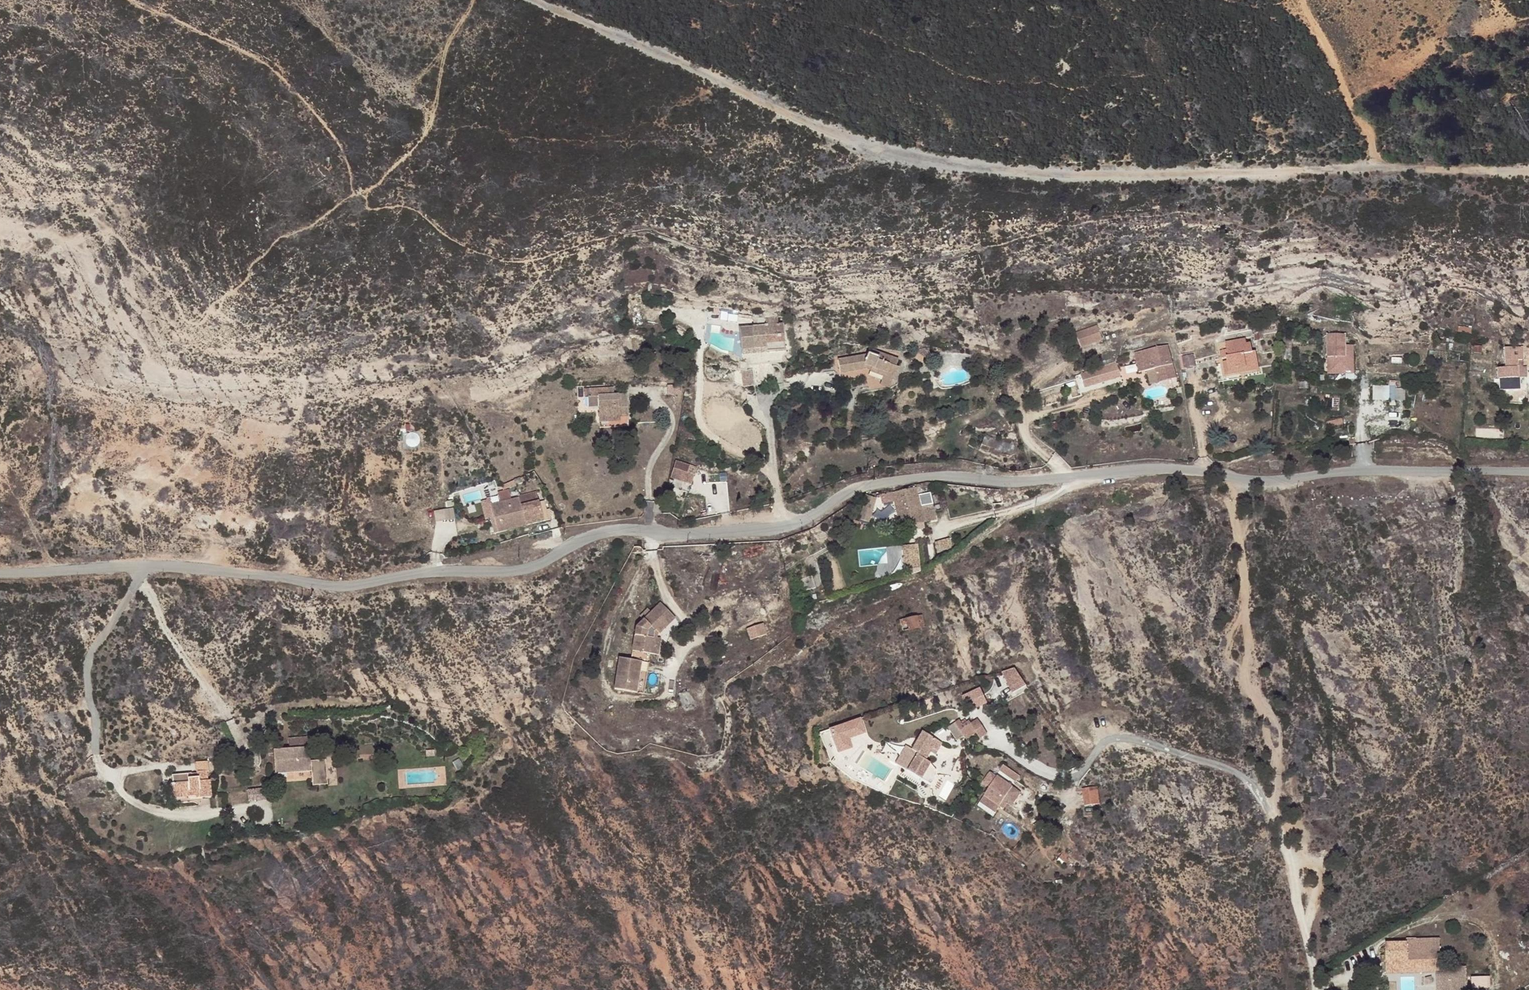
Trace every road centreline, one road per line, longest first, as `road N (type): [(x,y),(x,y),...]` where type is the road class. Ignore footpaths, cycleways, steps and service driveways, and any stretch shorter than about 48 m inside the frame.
road 1 (track): [(0,214),(67,242),(102,306),(158,370),(201,387),(493,355),(556,256),(610,240),(660,234),(777,272),(1169,218),(1248,234),(1323,202),(1528,190)]
road 2 (unclassified): [(1528,472),(1363,470),(1262,480),(1160,469),(1018,482),(936,477),(859,488),(784,526),(606,531),(531,566),(349,587),(169,565),(0,573)]
road 3 (track): [(537,0),(854,143),(1059,173),(1200,171),(1398,153),(1528,163)]
road 4 (track): [(556,256),(520,254),(440,226),(381,193),(280,71),(247,46),(138,0)]
road 5 (residential): [(1316,989),(1292,866),(1251,783),(1124,737),(1099,748),(1074,785)]
road 6 (track): [(1240,479),(1250,688),(1273,729),(1274,825)]
road 7 (track): [(1244,0),(1287,8),(1398,153)]

